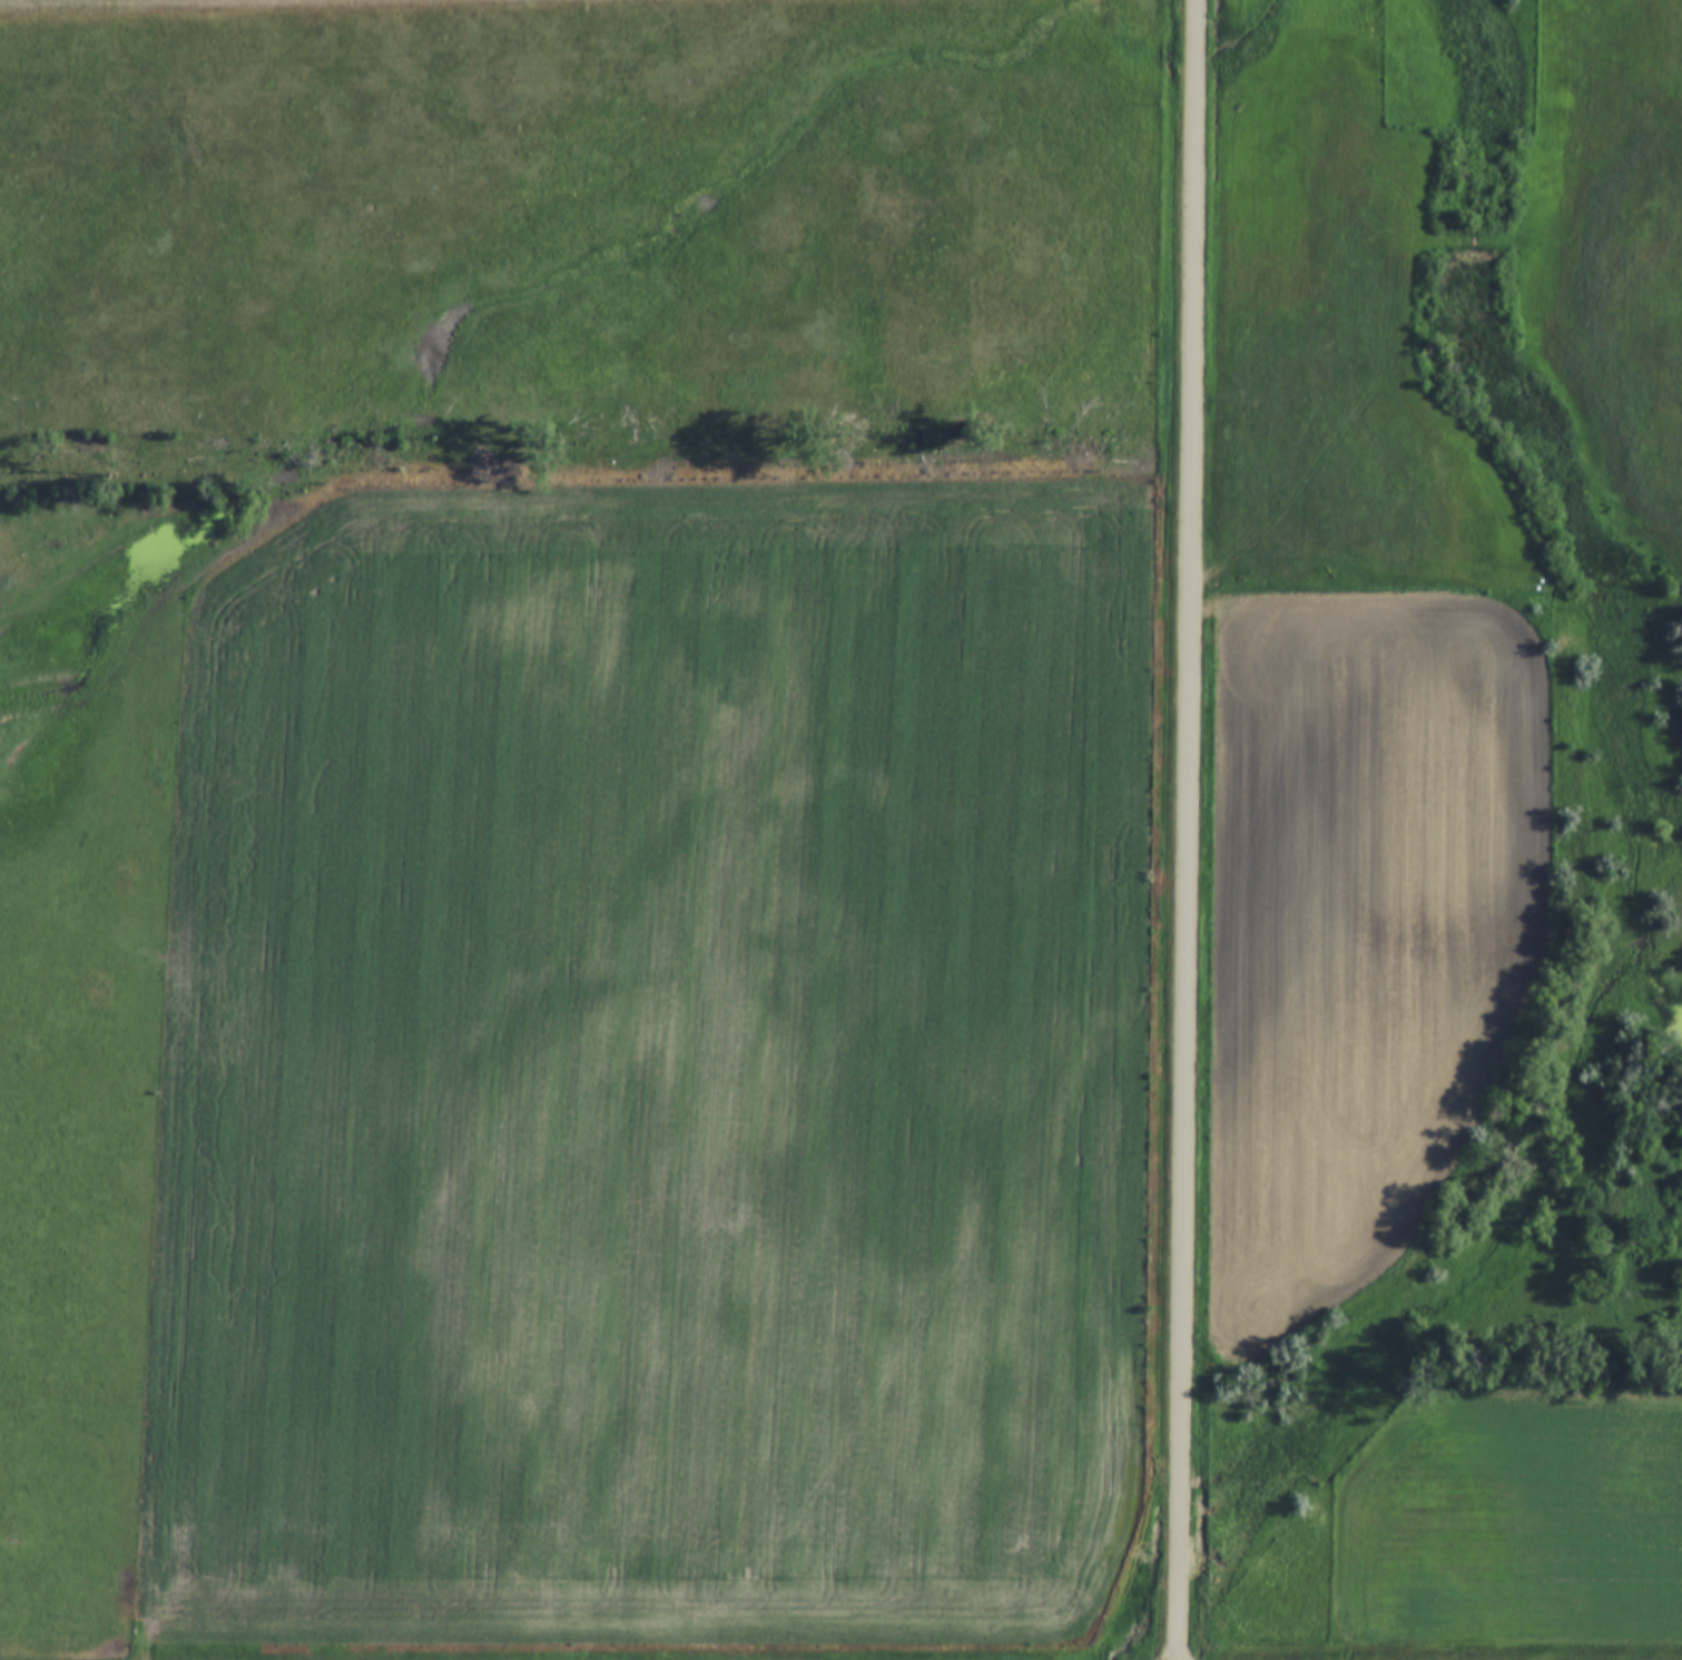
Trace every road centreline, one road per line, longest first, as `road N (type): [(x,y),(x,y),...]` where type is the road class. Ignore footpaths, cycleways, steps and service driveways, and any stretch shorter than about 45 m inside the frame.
road 1 (residential): [(1181,1659),(1202,0)]

